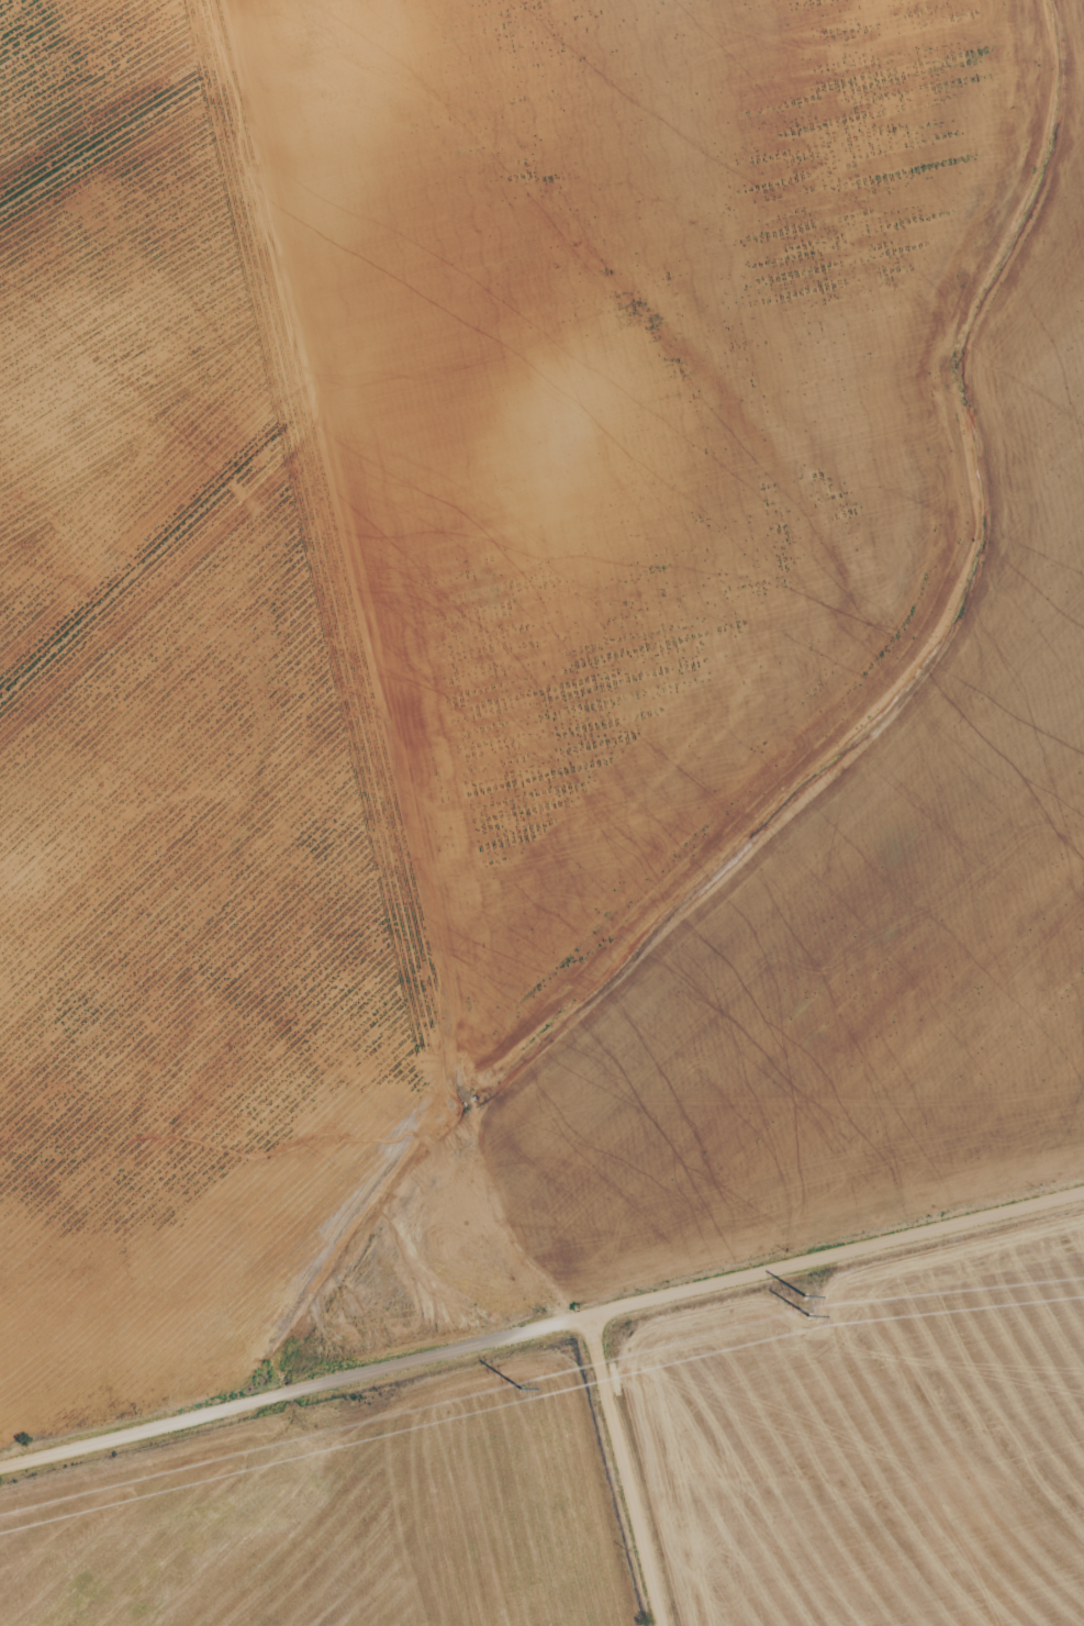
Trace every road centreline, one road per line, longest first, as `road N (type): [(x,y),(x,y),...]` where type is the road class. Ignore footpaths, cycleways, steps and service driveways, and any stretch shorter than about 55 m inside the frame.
road 1 (residential): [(0,1489),(1083,1220)]
road 2 (residential): [(689,1625),(610,1335)]

